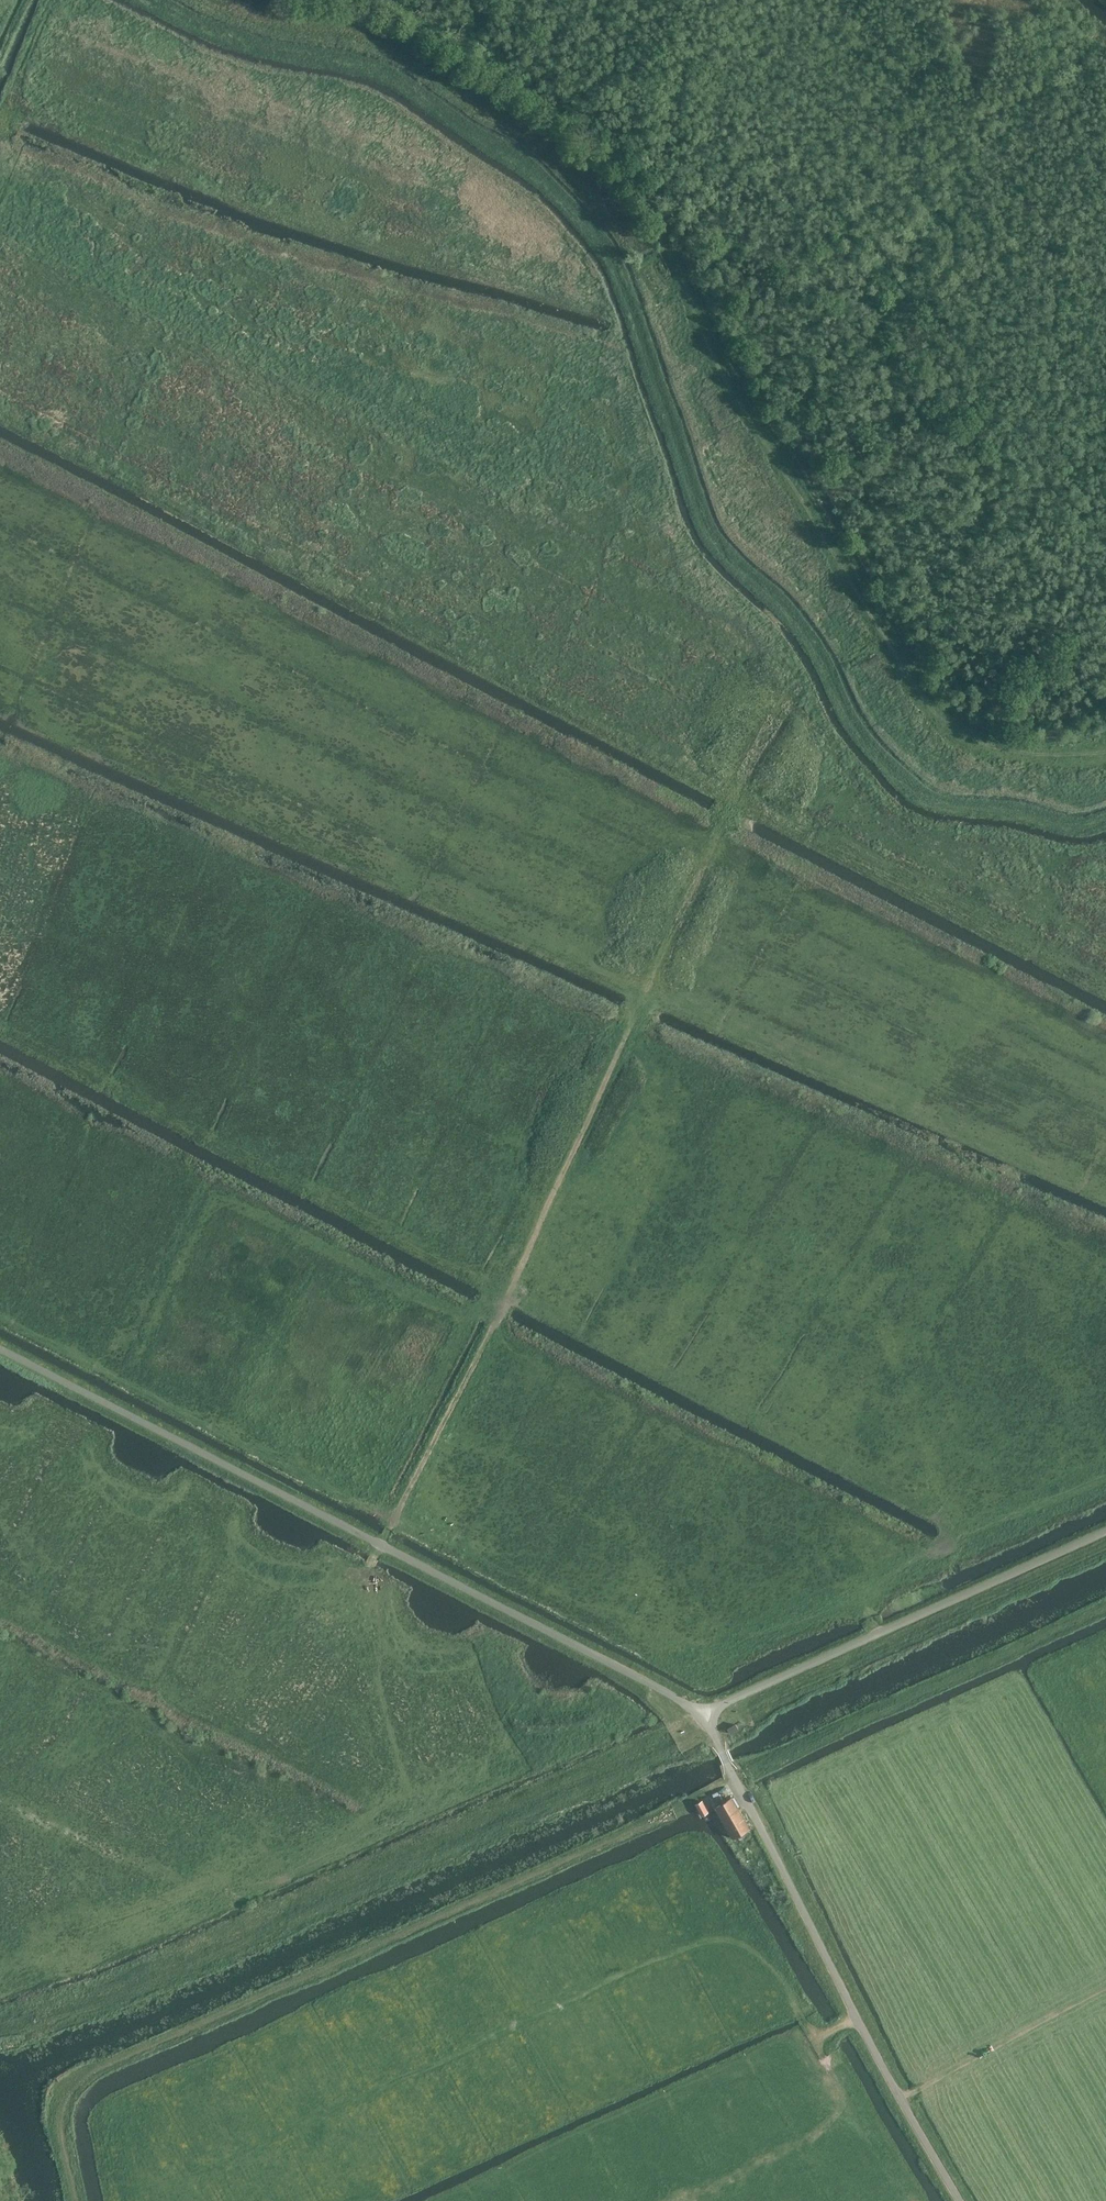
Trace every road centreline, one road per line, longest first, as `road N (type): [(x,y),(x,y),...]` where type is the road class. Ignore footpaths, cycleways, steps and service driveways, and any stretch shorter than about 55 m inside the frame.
road 1 (unclassified): [(959,2200),(703,1715)]
road 2 (track): [(1105,1987),(900,2099)]
road 3 (track): [(852,1721),(734,1778)]

